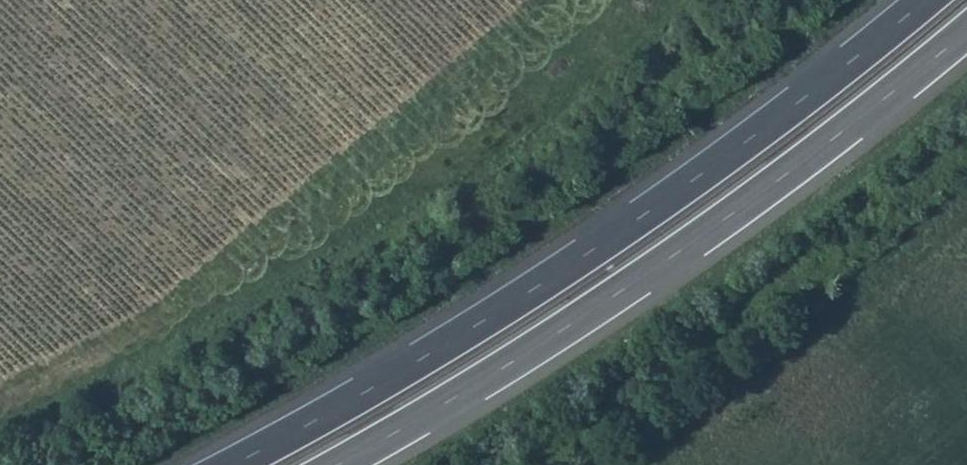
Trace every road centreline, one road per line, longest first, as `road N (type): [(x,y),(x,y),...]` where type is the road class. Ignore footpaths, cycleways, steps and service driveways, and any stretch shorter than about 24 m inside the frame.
road 1 (trunk): [(925,0),(646,213),(484,317),(220,464)]
road 2 (trunk): [(335,464),(658,264),(966,30)]

